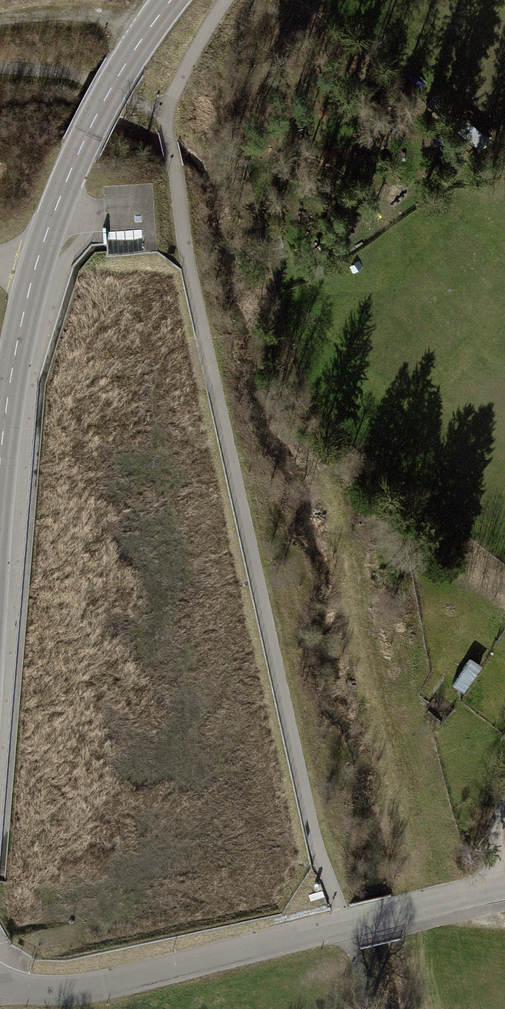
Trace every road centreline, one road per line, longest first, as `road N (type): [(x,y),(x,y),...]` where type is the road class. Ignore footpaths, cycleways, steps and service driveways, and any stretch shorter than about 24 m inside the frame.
road 1 (track): [(166,112),(188,264),(314,835),(345,924)]
road 2 (unclassified): [(504,885),(93,986),(0,984)]
road 3 (tertiary): [(0,461),(22,319),(56,208),(104,101),(171,0)]
road 4 (track): [(166,112),(70,74),(0,67)]
road 5 (track): [(166,112),(227,0)]

